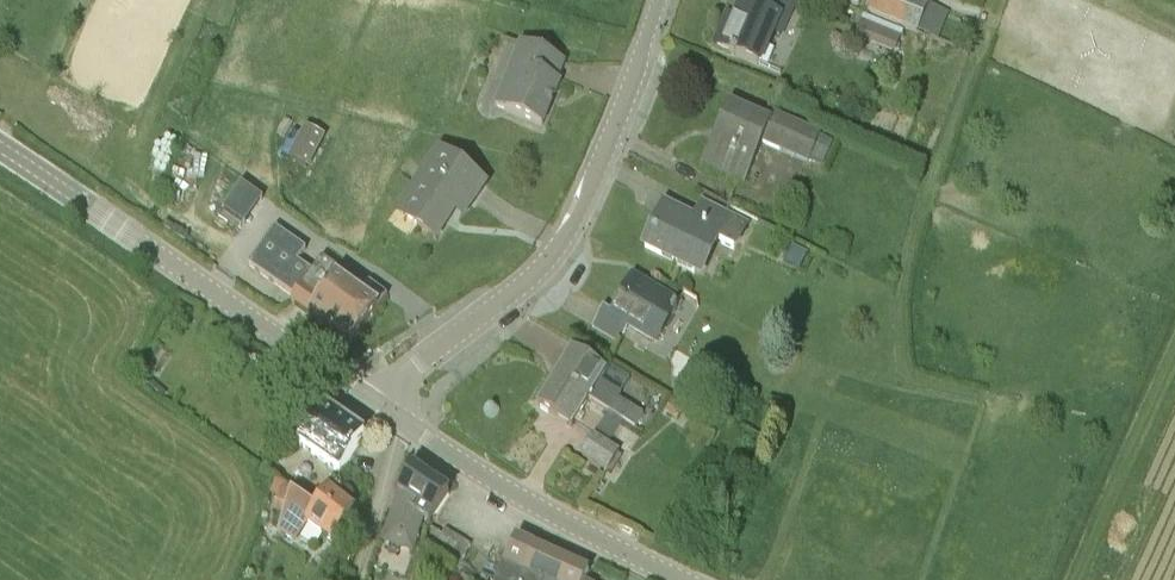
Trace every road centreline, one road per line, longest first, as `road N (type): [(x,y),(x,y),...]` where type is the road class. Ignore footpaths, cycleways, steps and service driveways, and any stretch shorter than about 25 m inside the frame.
road 1 (tertiary): [(382,408),(406,374),(531,279),(561,243),(581,210),(657,0)]
road 2 (tertiary): [(382,408),(0,148)]
road 3 (tertiary): [(684,579),(535,506),(402,423)]
road 4 (unclassified): [(358,579),(402,423)]

